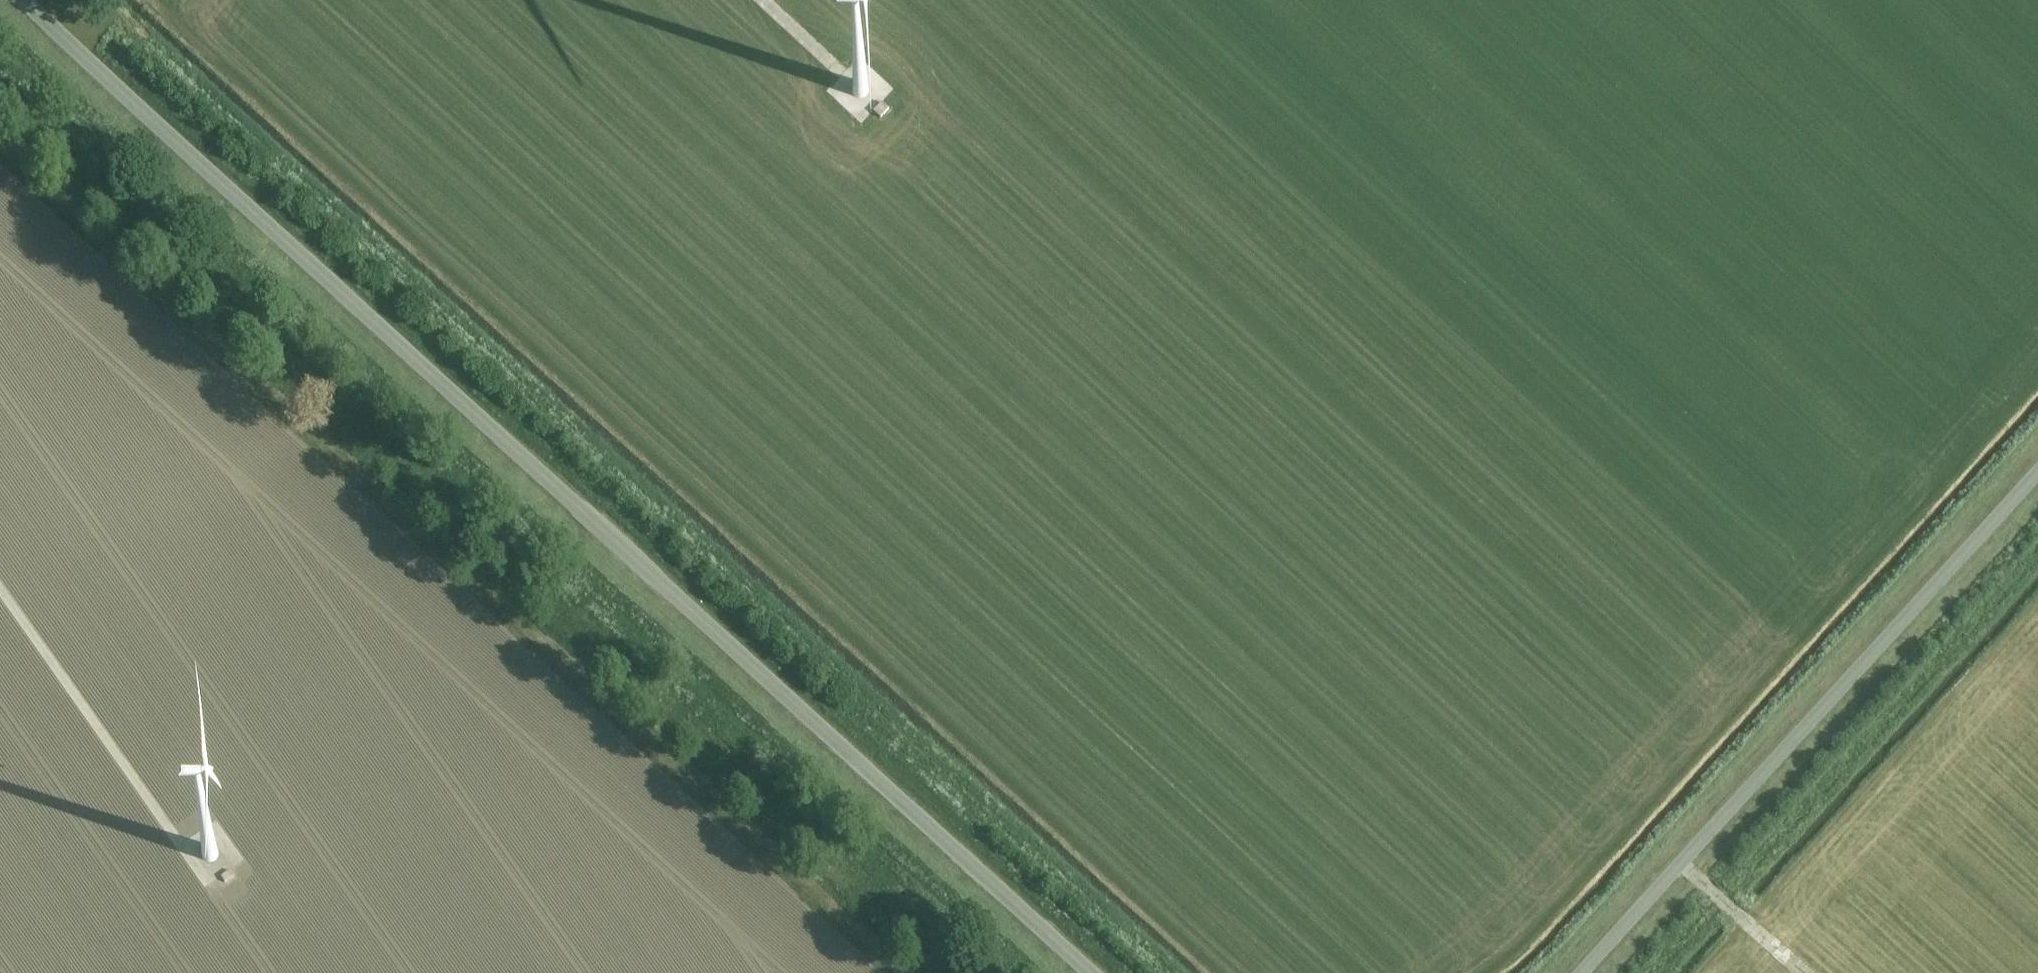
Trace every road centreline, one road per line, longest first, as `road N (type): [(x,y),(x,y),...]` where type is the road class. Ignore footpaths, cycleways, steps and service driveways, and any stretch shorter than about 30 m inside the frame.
road 1 (unclassified): [(1087,972),(161,143),(16,0)]
road 2 (residential): [(1582,972),(2037,471)]

